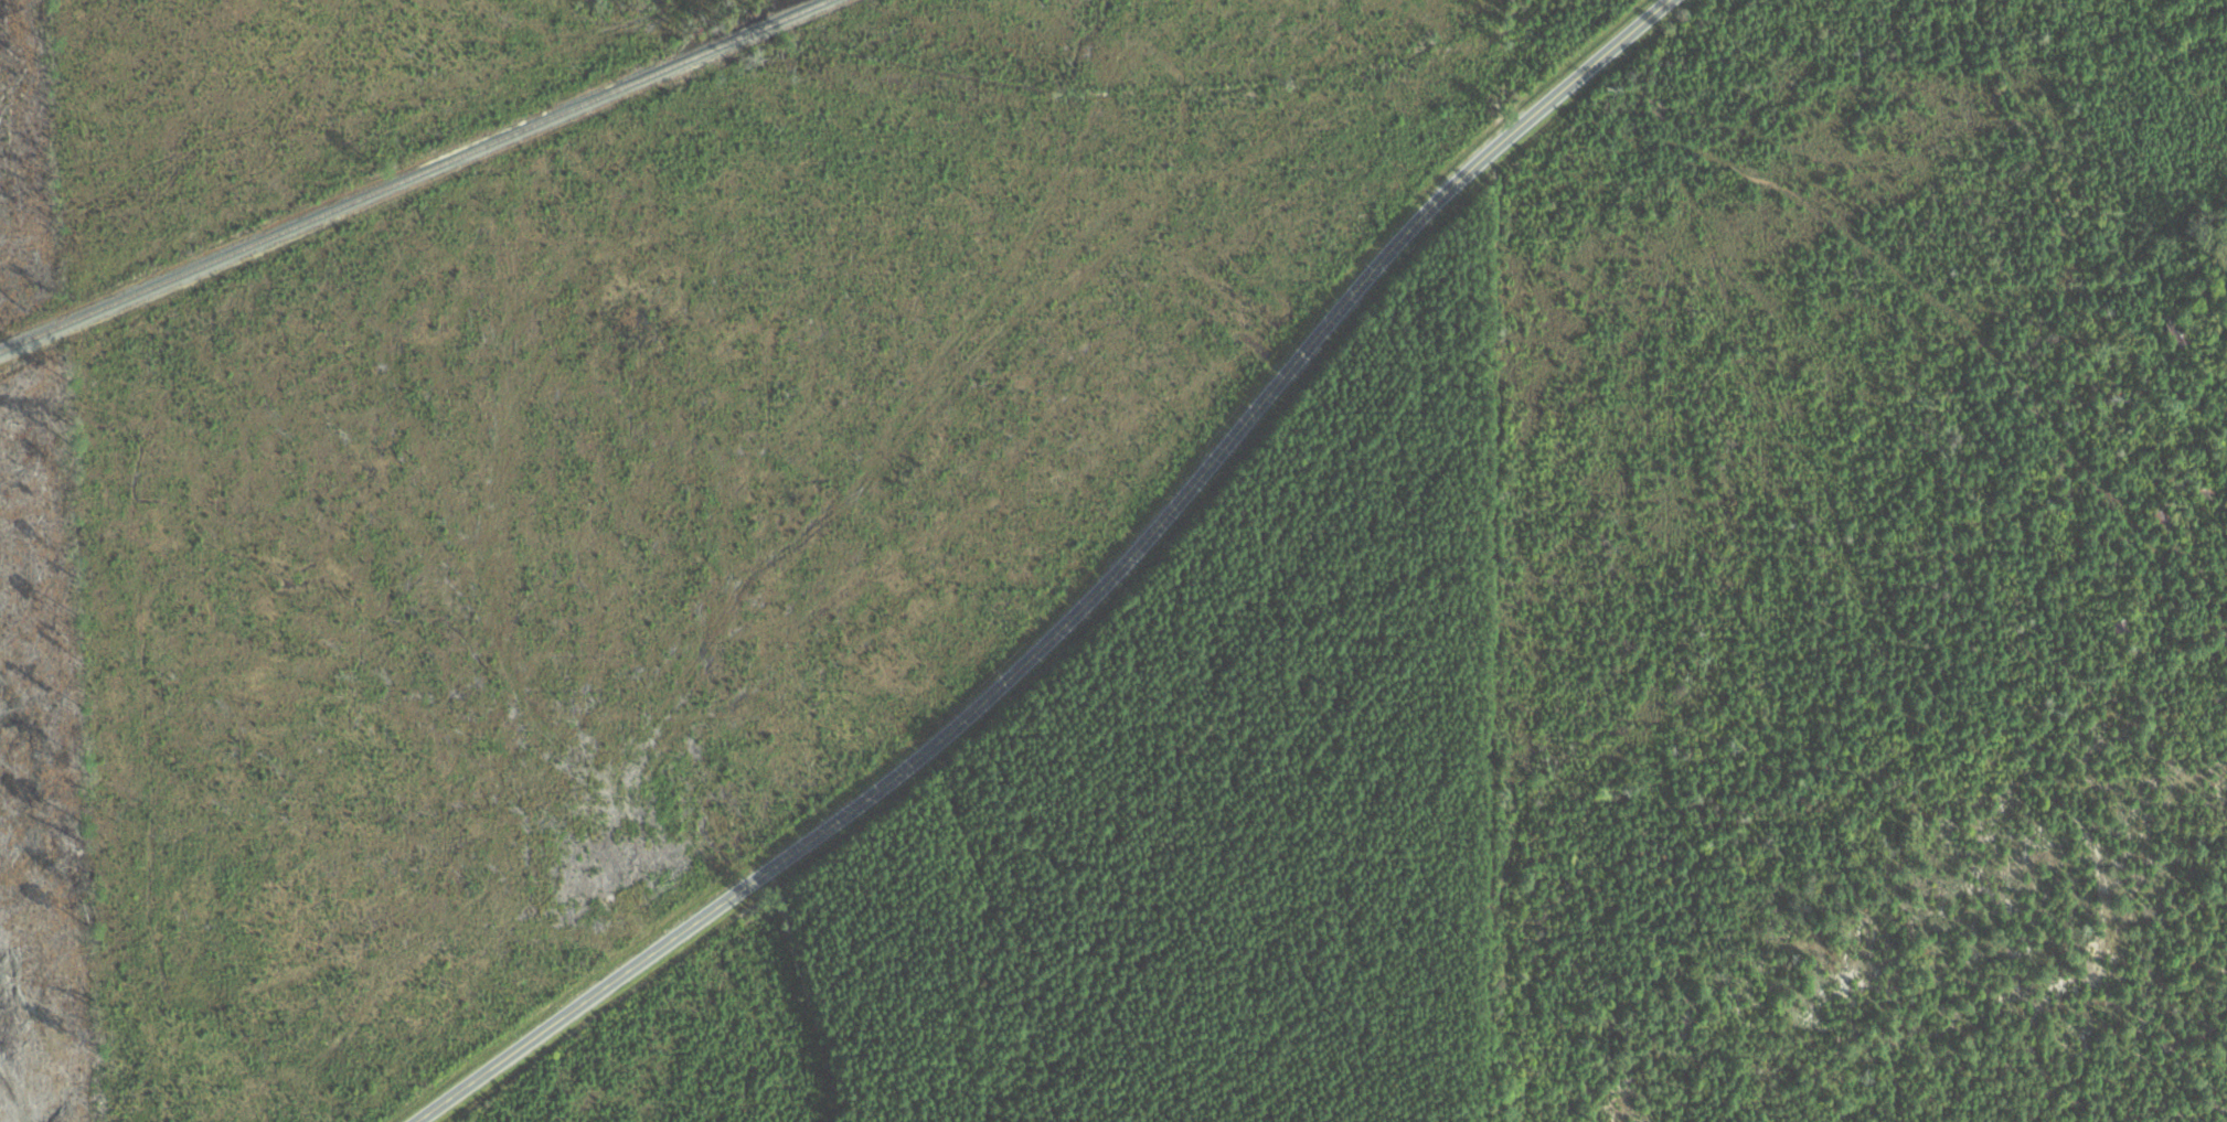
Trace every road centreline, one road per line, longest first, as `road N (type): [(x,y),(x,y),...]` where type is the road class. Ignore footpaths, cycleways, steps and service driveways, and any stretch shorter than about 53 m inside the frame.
road 1 (tertiary): [(415,1121),(901,779),(1049,651),(1428,222),(1674,0)]

